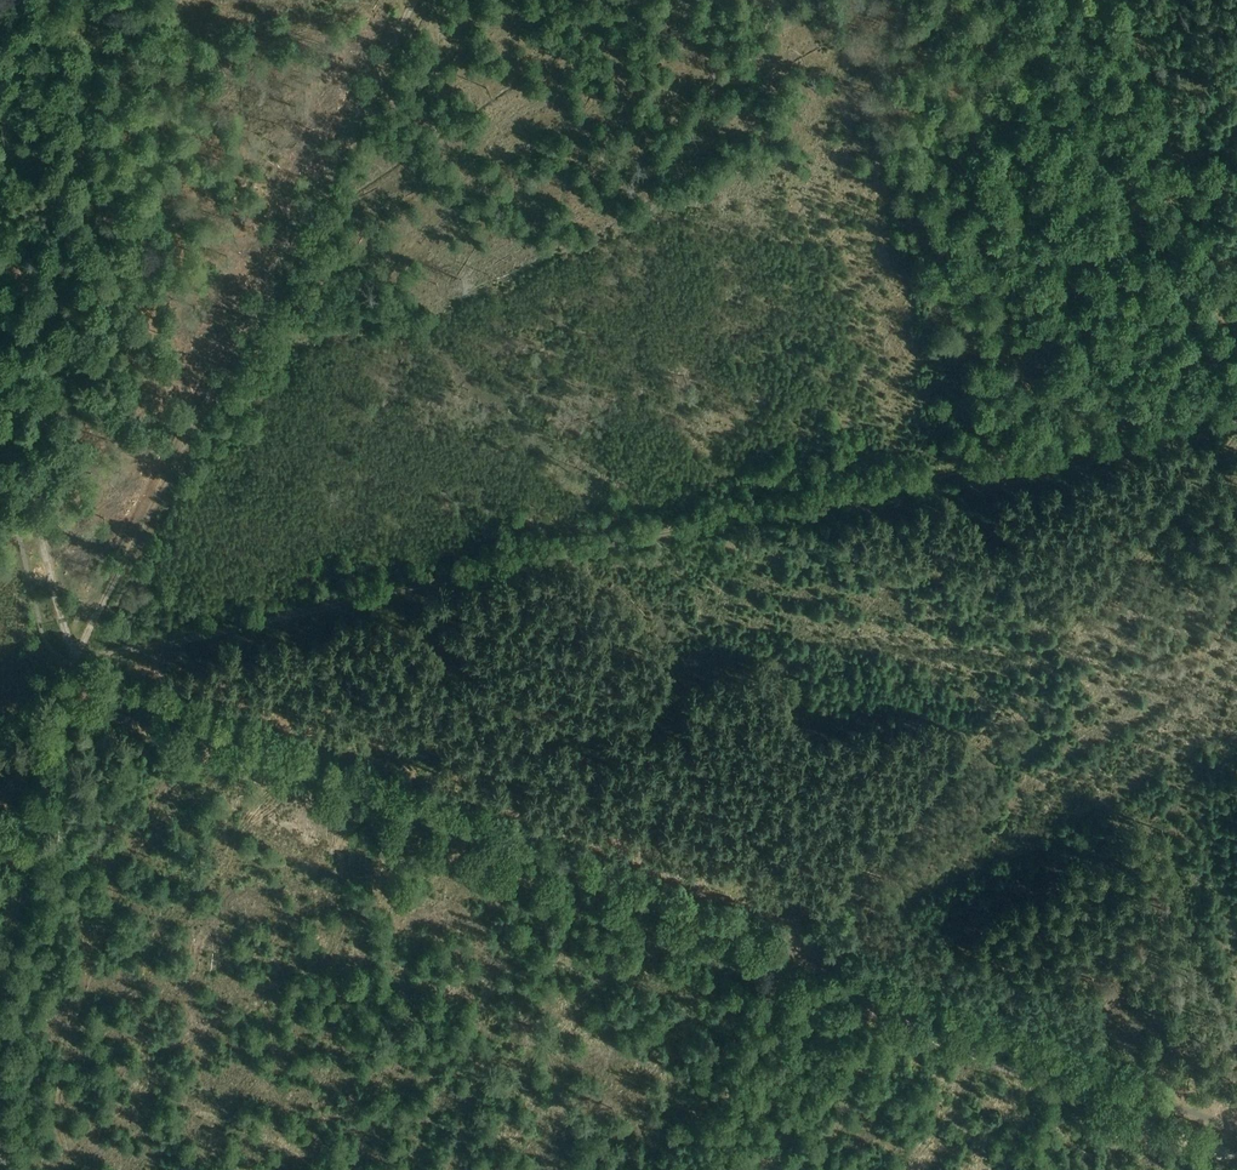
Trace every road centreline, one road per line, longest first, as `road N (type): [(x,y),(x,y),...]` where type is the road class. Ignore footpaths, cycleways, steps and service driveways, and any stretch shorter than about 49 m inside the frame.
road 1 (track): [(1236,410),(77,658),(0,359)]
road 2 (track): [(1236,1159),(70,697)]
road 3 (track): [(717,1169),(793,952),(1236,423)]
road 4 (track): [(79,670),(77,658),(103,603),(416,0)]
road 5 (track): [(0,133),(382,0)]
road 6 (track): [(0,1006),(60,710)]
road 7 (track): [(8,1169),(0,1048)]

